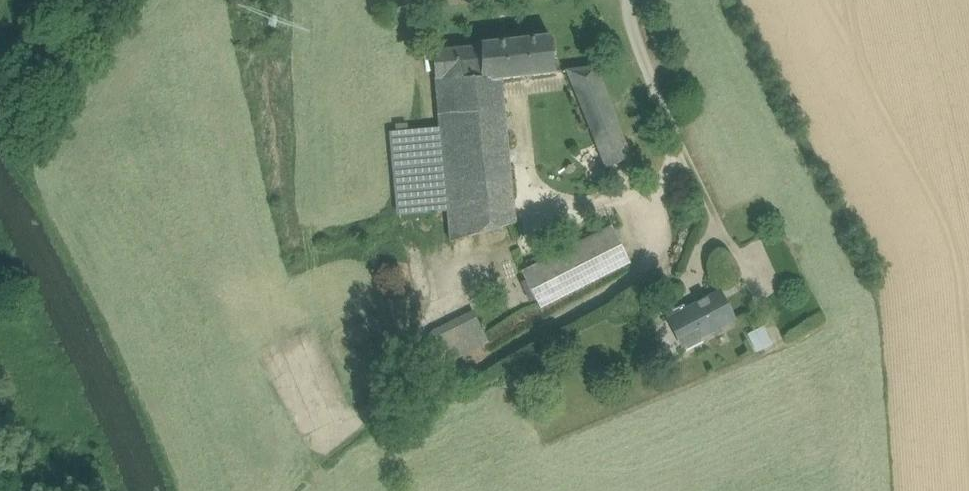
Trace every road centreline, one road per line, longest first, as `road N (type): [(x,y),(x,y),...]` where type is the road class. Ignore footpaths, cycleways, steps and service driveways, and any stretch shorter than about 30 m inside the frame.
road 1 (track): [(296,490),(367,416),(587,303),(667,243),(663,204),(679,163),(623,0)]

